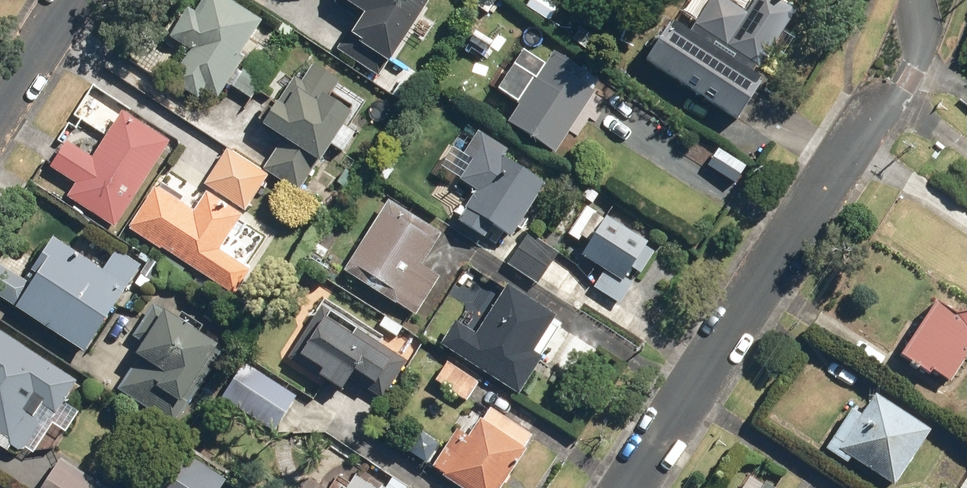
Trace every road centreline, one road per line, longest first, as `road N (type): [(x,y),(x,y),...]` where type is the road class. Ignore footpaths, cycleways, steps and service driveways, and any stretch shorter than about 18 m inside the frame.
road 1 (residential): [(919,0),(912,79),(869,122),(628,487)]
road 2 (residential): [(71,0),(0,109)]

